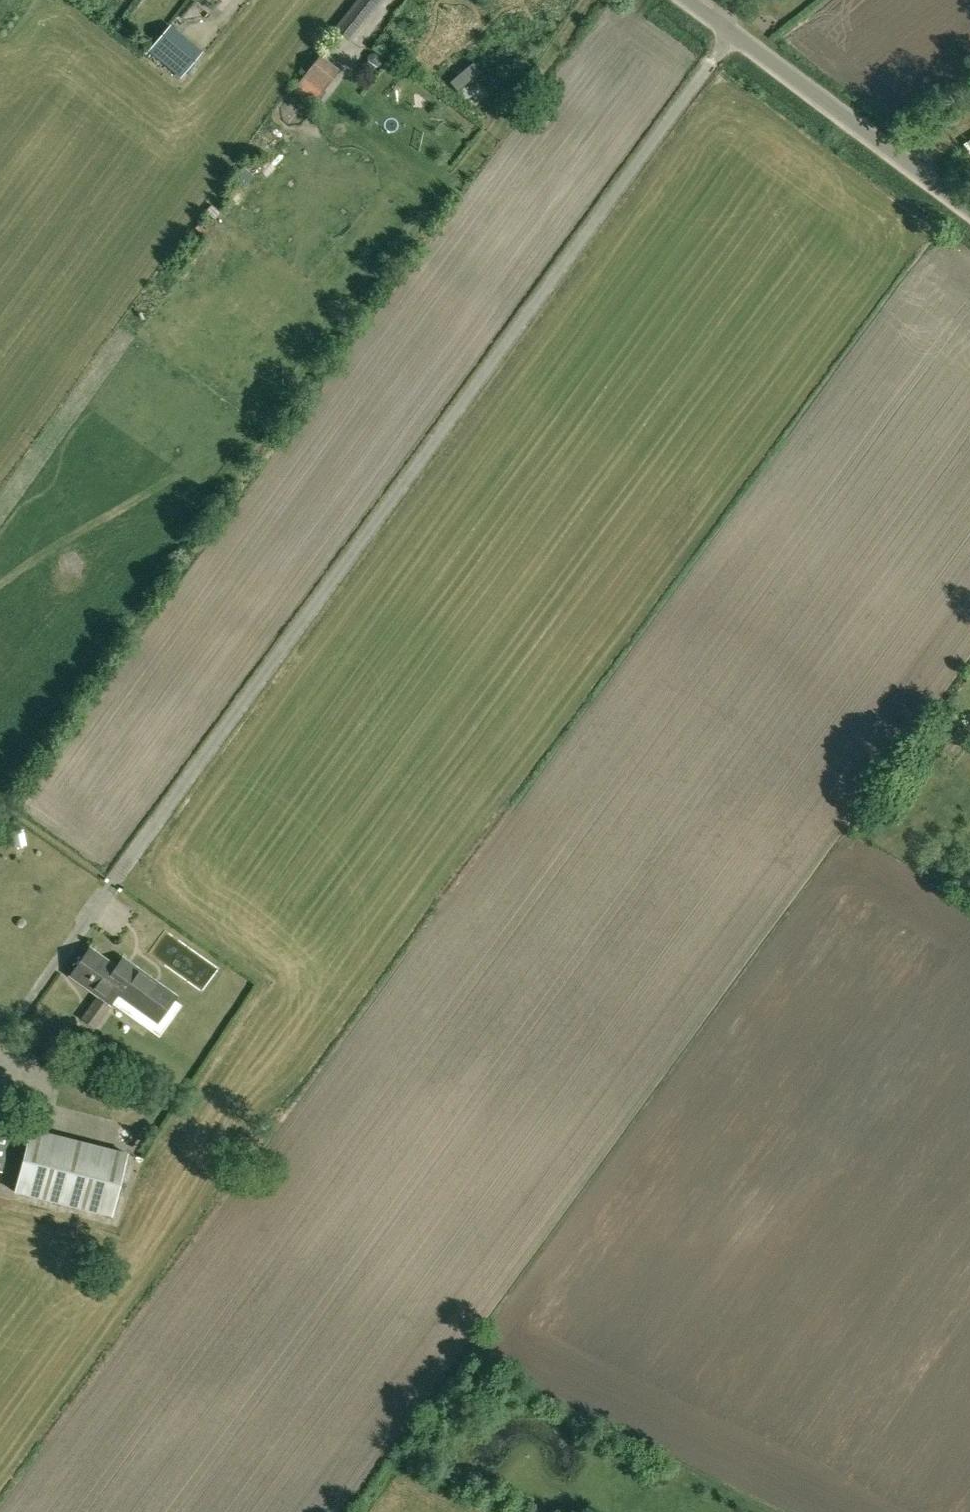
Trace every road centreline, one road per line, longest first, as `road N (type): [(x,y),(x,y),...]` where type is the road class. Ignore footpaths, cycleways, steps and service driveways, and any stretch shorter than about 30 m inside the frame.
road 1 (unclassified): [(969,208),(686,0)]

